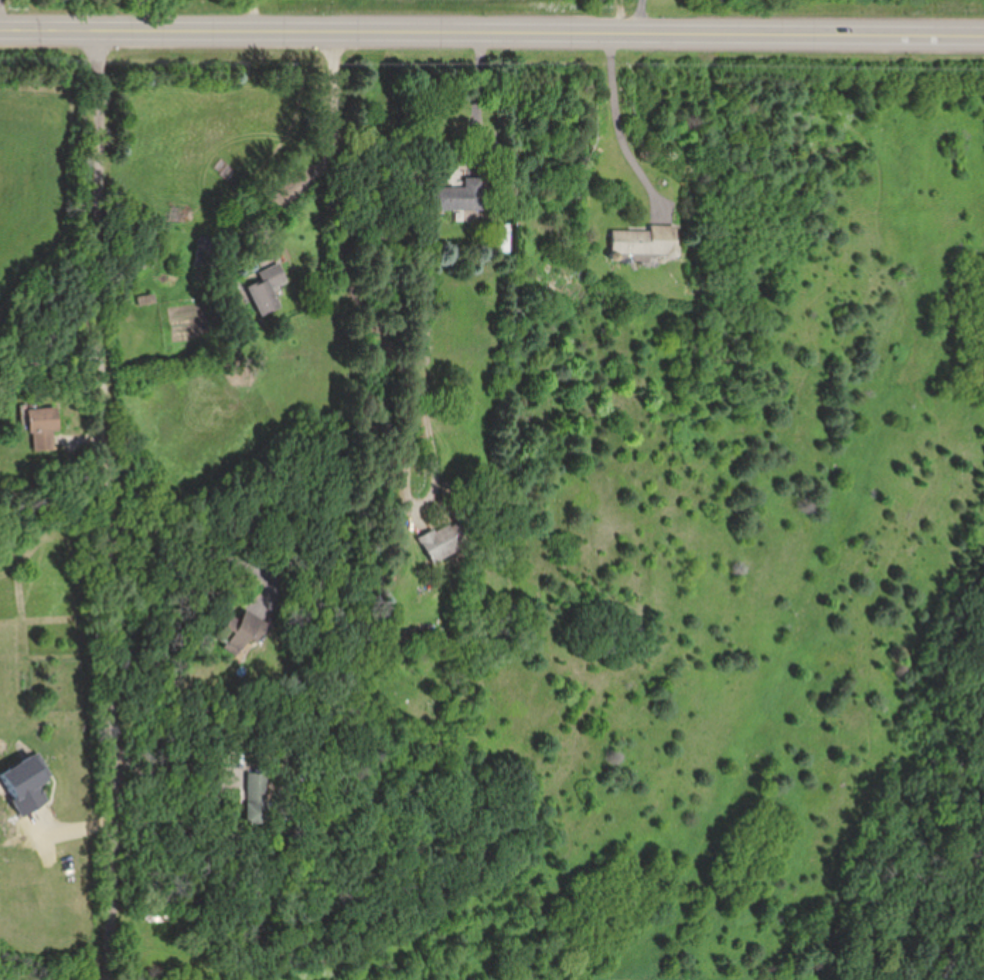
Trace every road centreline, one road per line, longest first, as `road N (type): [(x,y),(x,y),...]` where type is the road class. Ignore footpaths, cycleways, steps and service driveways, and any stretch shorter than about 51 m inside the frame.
road 1 (secondary): [(0,30),(983,37)]

